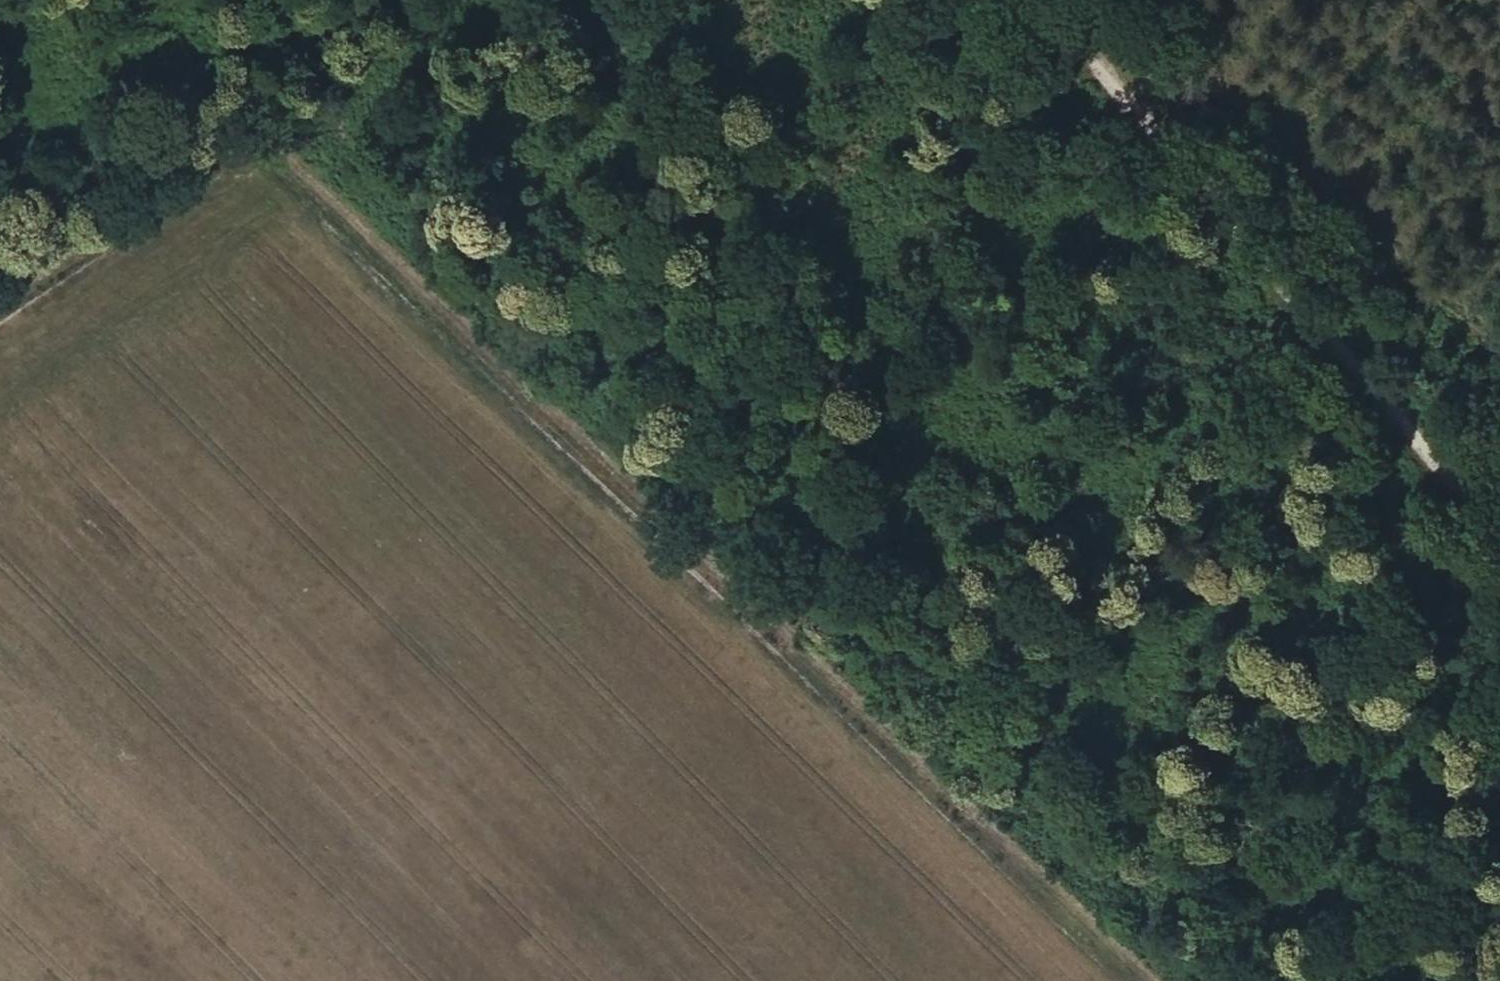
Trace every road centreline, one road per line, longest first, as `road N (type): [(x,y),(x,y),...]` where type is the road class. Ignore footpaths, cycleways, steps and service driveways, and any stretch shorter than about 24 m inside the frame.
road 1 (unclassified): [(1499,542),(1039,0)]

